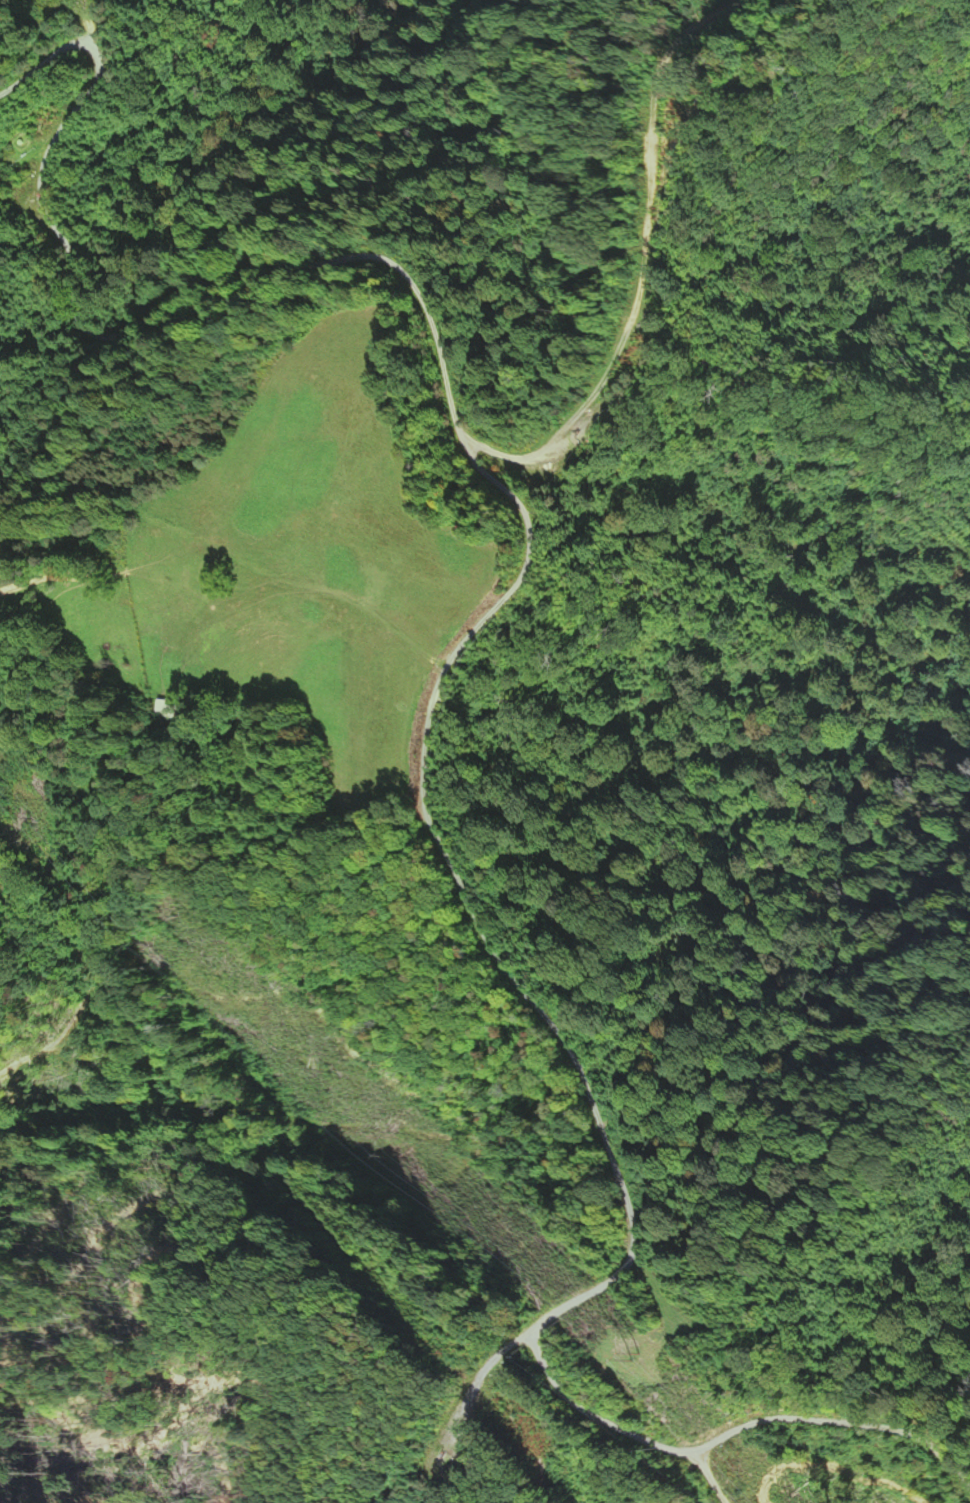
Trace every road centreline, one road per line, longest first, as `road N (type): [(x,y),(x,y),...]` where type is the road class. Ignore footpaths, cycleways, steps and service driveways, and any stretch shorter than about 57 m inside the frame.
road 1 (residential): [(0,95),(73,45),(99,60),(103,78),(53,148),(40,205),(71,255),(80,323),(95,335),(208,310),(343,262),(390,265),(412,282),(427,314),(460,431),(481,449),(536,455),(563,439),(593,404),(626,348),(651,236),(652,127),(662,80),(681,43),(730,0)]
road 2 (residential): [(436,1475),(483,1374),(624,1267),(634,1222),(571,1053),(491,948),(426,808),(423,760),(454,657),(530,570),(533,533),(522,509),(472,466),(460,431)]
road 3 (track): [(969,1493),(921,1447),(837,1425),(767,1420),(727,1432),(690,1457)]
road 4 (residential): [(726,1502),(690,1457),(575,1404),(528,1333)]

